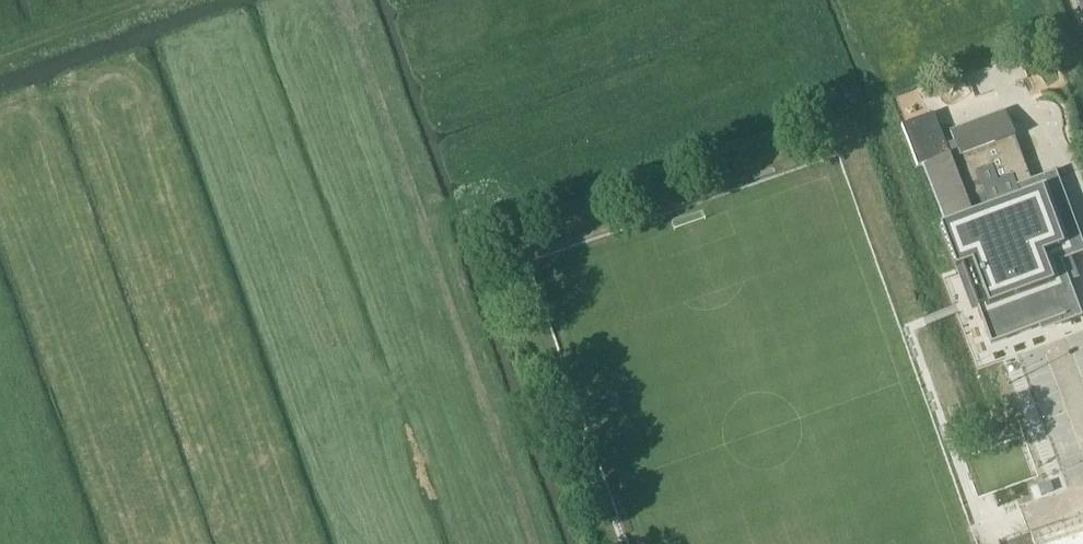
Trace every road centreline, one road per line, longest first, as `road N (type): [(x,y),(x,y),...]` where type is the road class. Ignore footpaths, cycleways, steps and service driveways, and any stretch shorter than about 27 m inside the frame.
road 1 (track): [(359,0),(551,543)]
road 2 (track): [(140,0),(0,51)]

